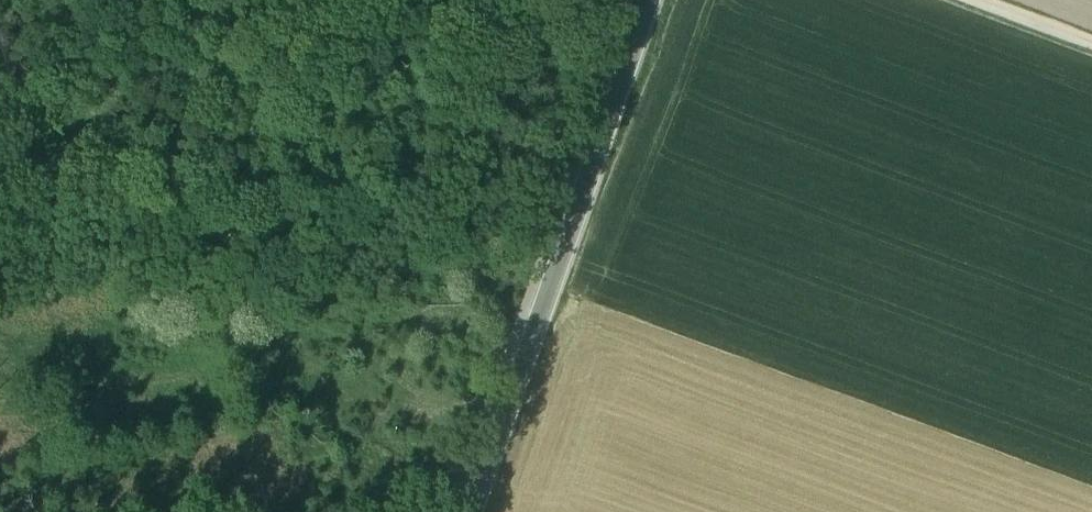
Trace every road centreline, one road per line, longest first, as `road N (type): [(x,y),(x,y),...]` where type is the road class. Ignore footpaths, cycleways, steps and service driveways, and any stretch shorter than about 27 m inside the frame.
road 1 (tertiary): [(473,511),(652,0)]
road 2 (track): [(623,82),(413,0)]
road 3 (track): [(1091,48),(968,0)]

